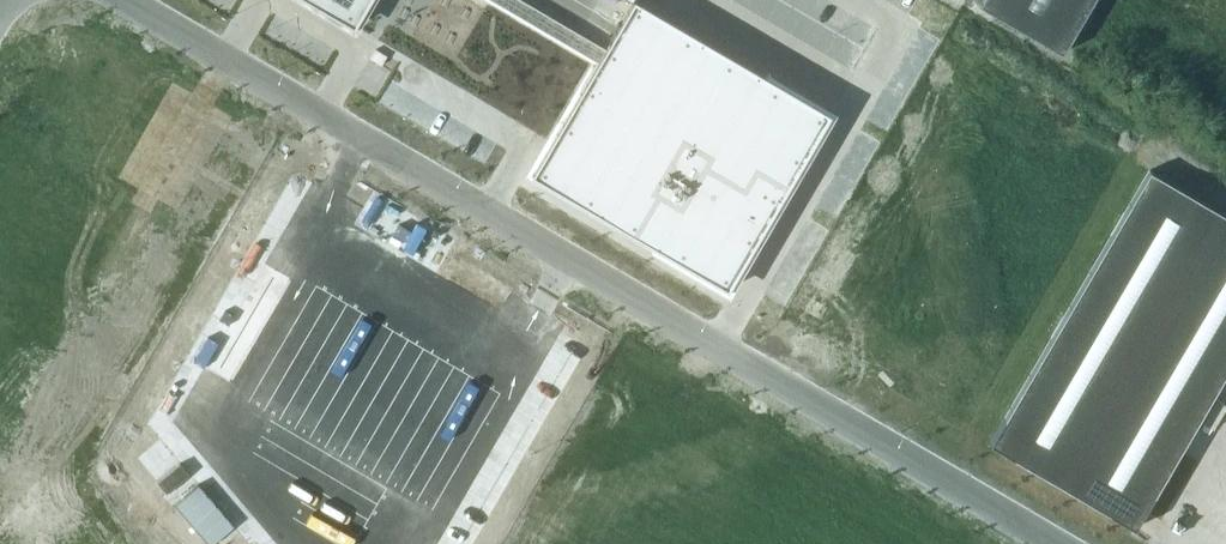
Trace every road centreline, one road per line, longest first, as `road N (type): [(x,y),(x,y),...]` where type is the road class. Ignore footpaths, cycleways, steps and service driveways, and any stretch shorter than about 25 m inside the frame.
road 1 (unclassified): [(127,0),(1057,543)]

